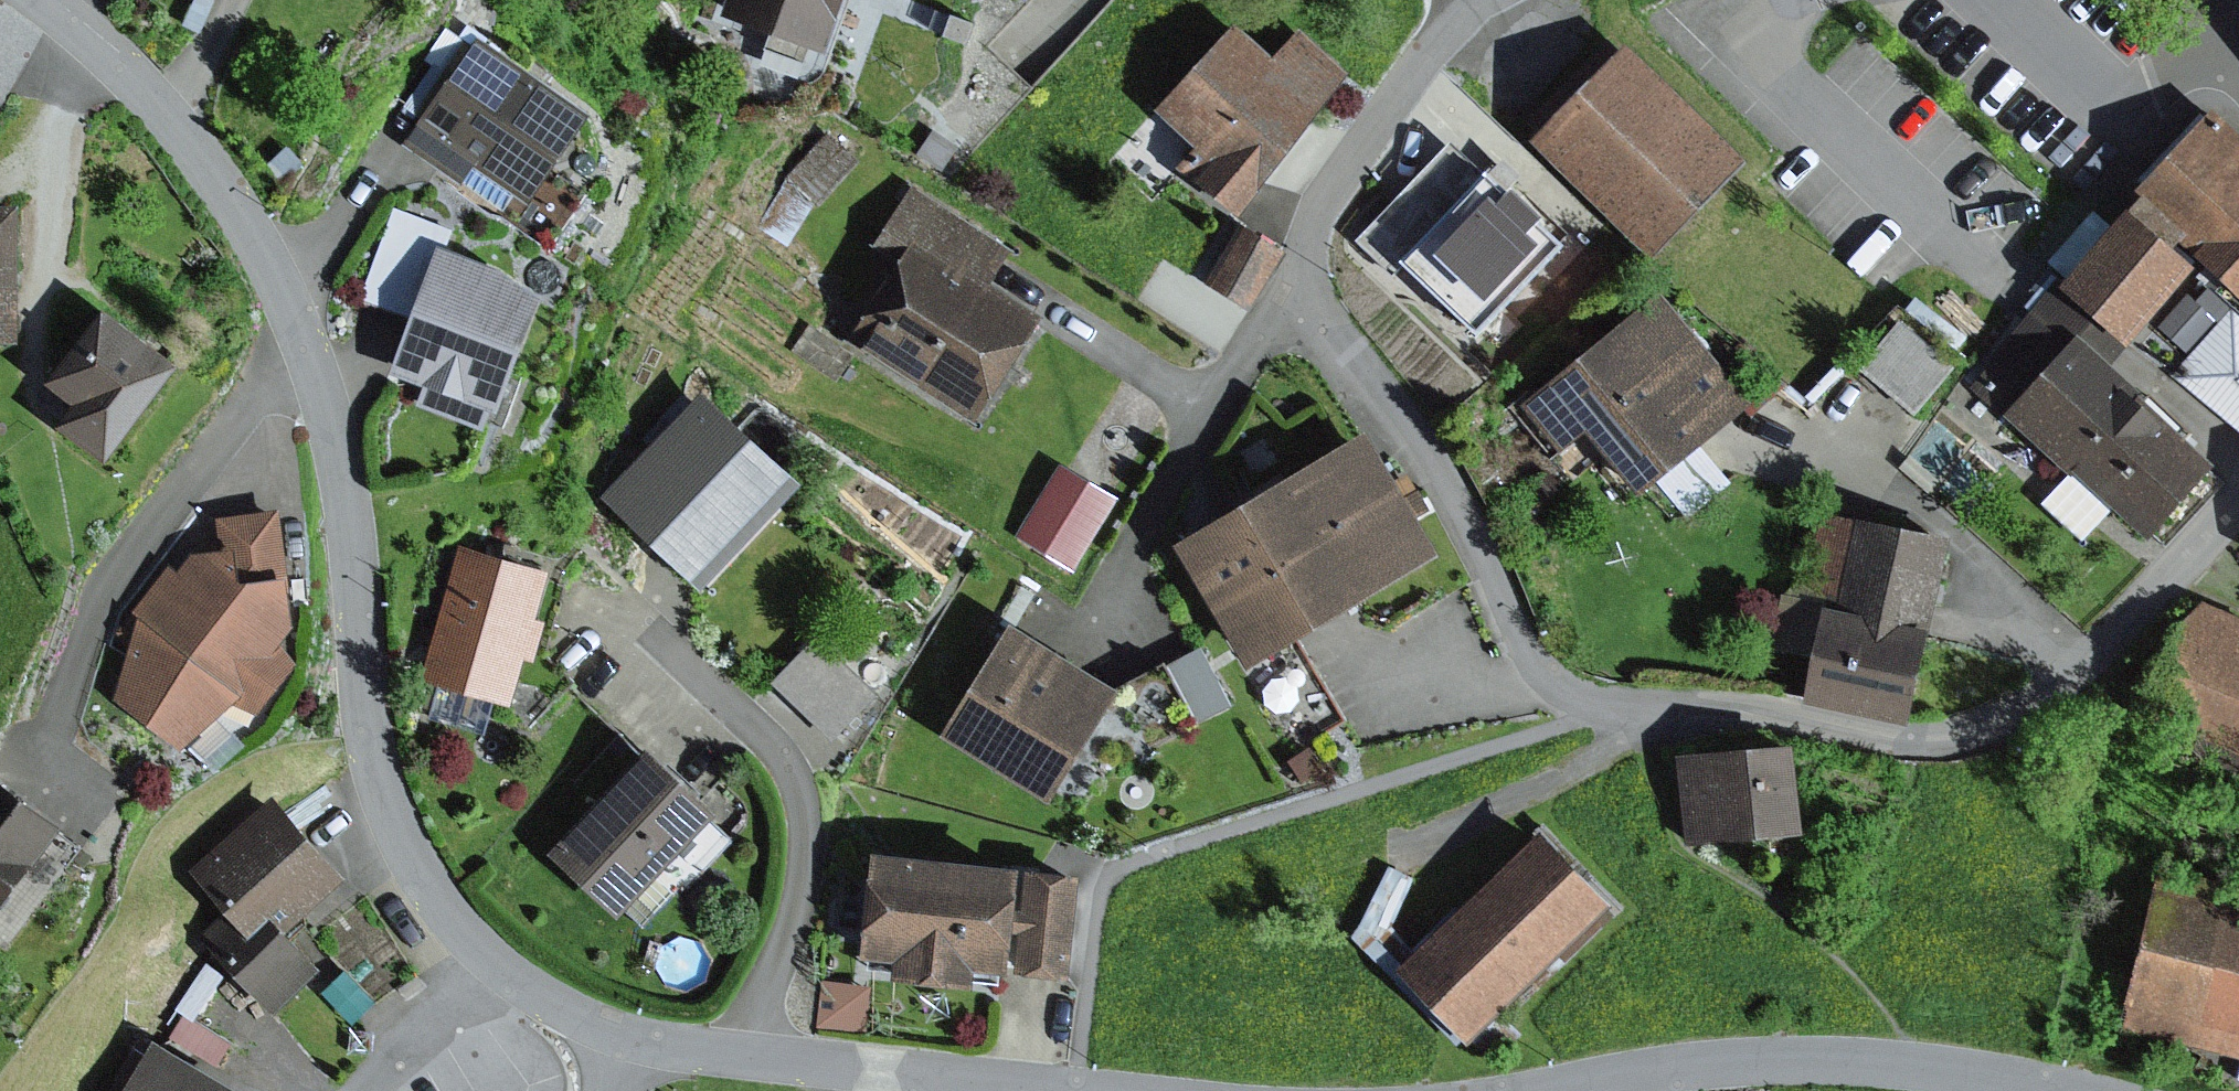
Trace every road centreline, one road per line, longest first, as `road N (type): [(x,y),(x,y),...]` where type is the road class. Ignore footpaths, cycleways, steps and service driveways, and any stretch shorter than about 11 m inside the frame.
road 1 (residential): [(1291,277),(1425,447),(1479,540),(1528,655),(1564,692),(1589,703),(1645,714),(1742,714),(1915,741),(1963,738),(2051,707),(2238,517)]
road 2 (residential): [(634,1041),(557,1009),(488,964),(410,858),(384,797),(366,718),(342,483),(306,349),(251,231),(191,147),(143,87),(43,0)]
road 3 (residential): [(2050,1090),(1913,1063),(1755,1056),(1521,1090)]
road 4 (residential): [(1085,1090),(634,1041)]
road 5 (residential): [(1291,277),(1095,617)]
road 6 (residential): [(1504,0),(1448,32),(1327,210),(1291,277)]

